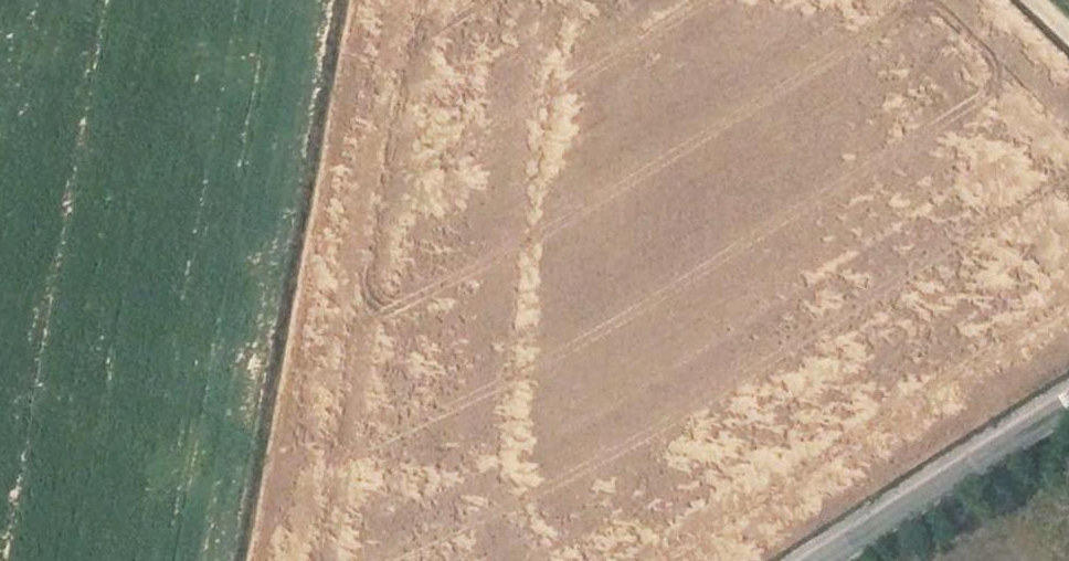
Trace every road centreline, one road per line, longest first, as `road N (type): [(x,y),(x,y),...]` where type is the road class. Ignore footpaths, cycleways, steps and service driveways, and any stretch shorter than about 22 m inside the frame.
road 1 (tertiary): [(822,560),(1068,411)]

